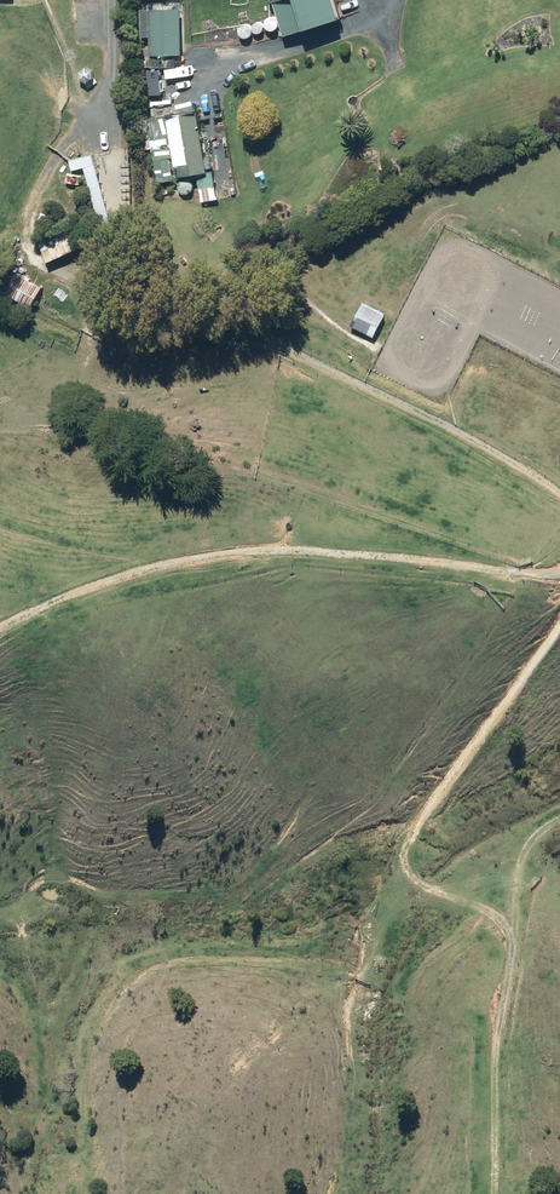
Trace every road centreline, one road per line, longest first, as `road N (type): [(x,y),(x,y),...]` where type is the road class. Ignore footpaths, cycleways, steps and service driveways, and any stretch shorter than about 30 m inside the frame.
road 1 (track): [(111,0),(120,242),(162,284),(544,485),(559,504)]
road 2 (track): [(488,1193),(501,1104),(497,997),(512,943),(489,907),(430,875),(415,850),(447,781),(559,619)]
road 3 (track): [(559,575),(328,548),(226,553),(92,591),(0,636)]
road 4 (track): [(220,170),(202,68),(223,44),(361,0)]
road 5 (track): [(512,943),(526,852),(559,827)]

